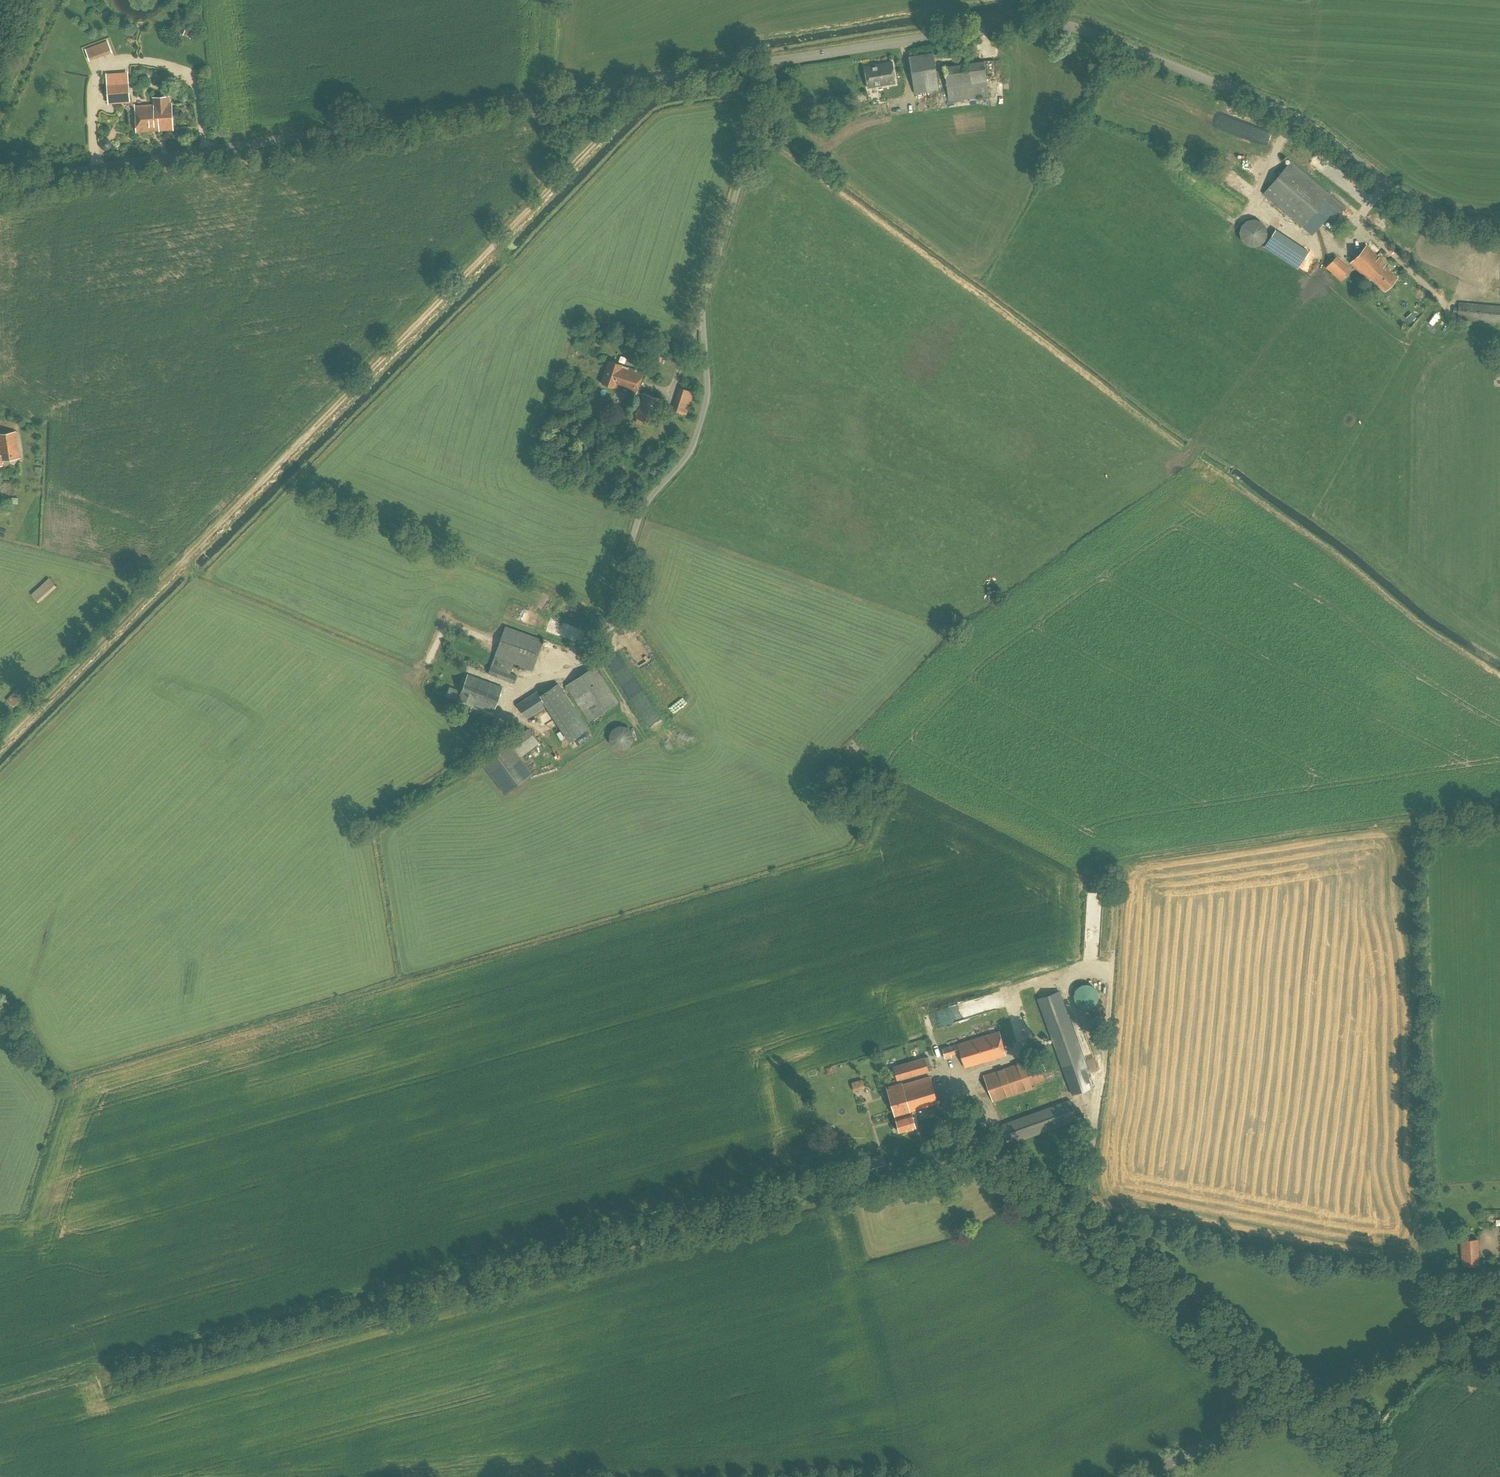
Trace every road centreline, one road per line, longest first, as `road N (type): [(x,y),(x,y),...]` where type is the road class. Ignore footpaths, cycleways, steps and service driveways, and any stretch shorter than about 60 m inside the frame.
road 1 (unclassified): [(0,188),(1040,24),(1081,32),(1280,110),(1415,204),(1499,226)]
road 2 (track): [(652,84),(0,746)]
road 3 (unclassified): [(1291,1405),(975,1134)]
road 4 (tertiary): [(1291,1405),(1499,1300)]
road 5 (tertiary): [(1147,1476),(1291,1405)]
road 6 (track): [(50,0),(0,111)]

